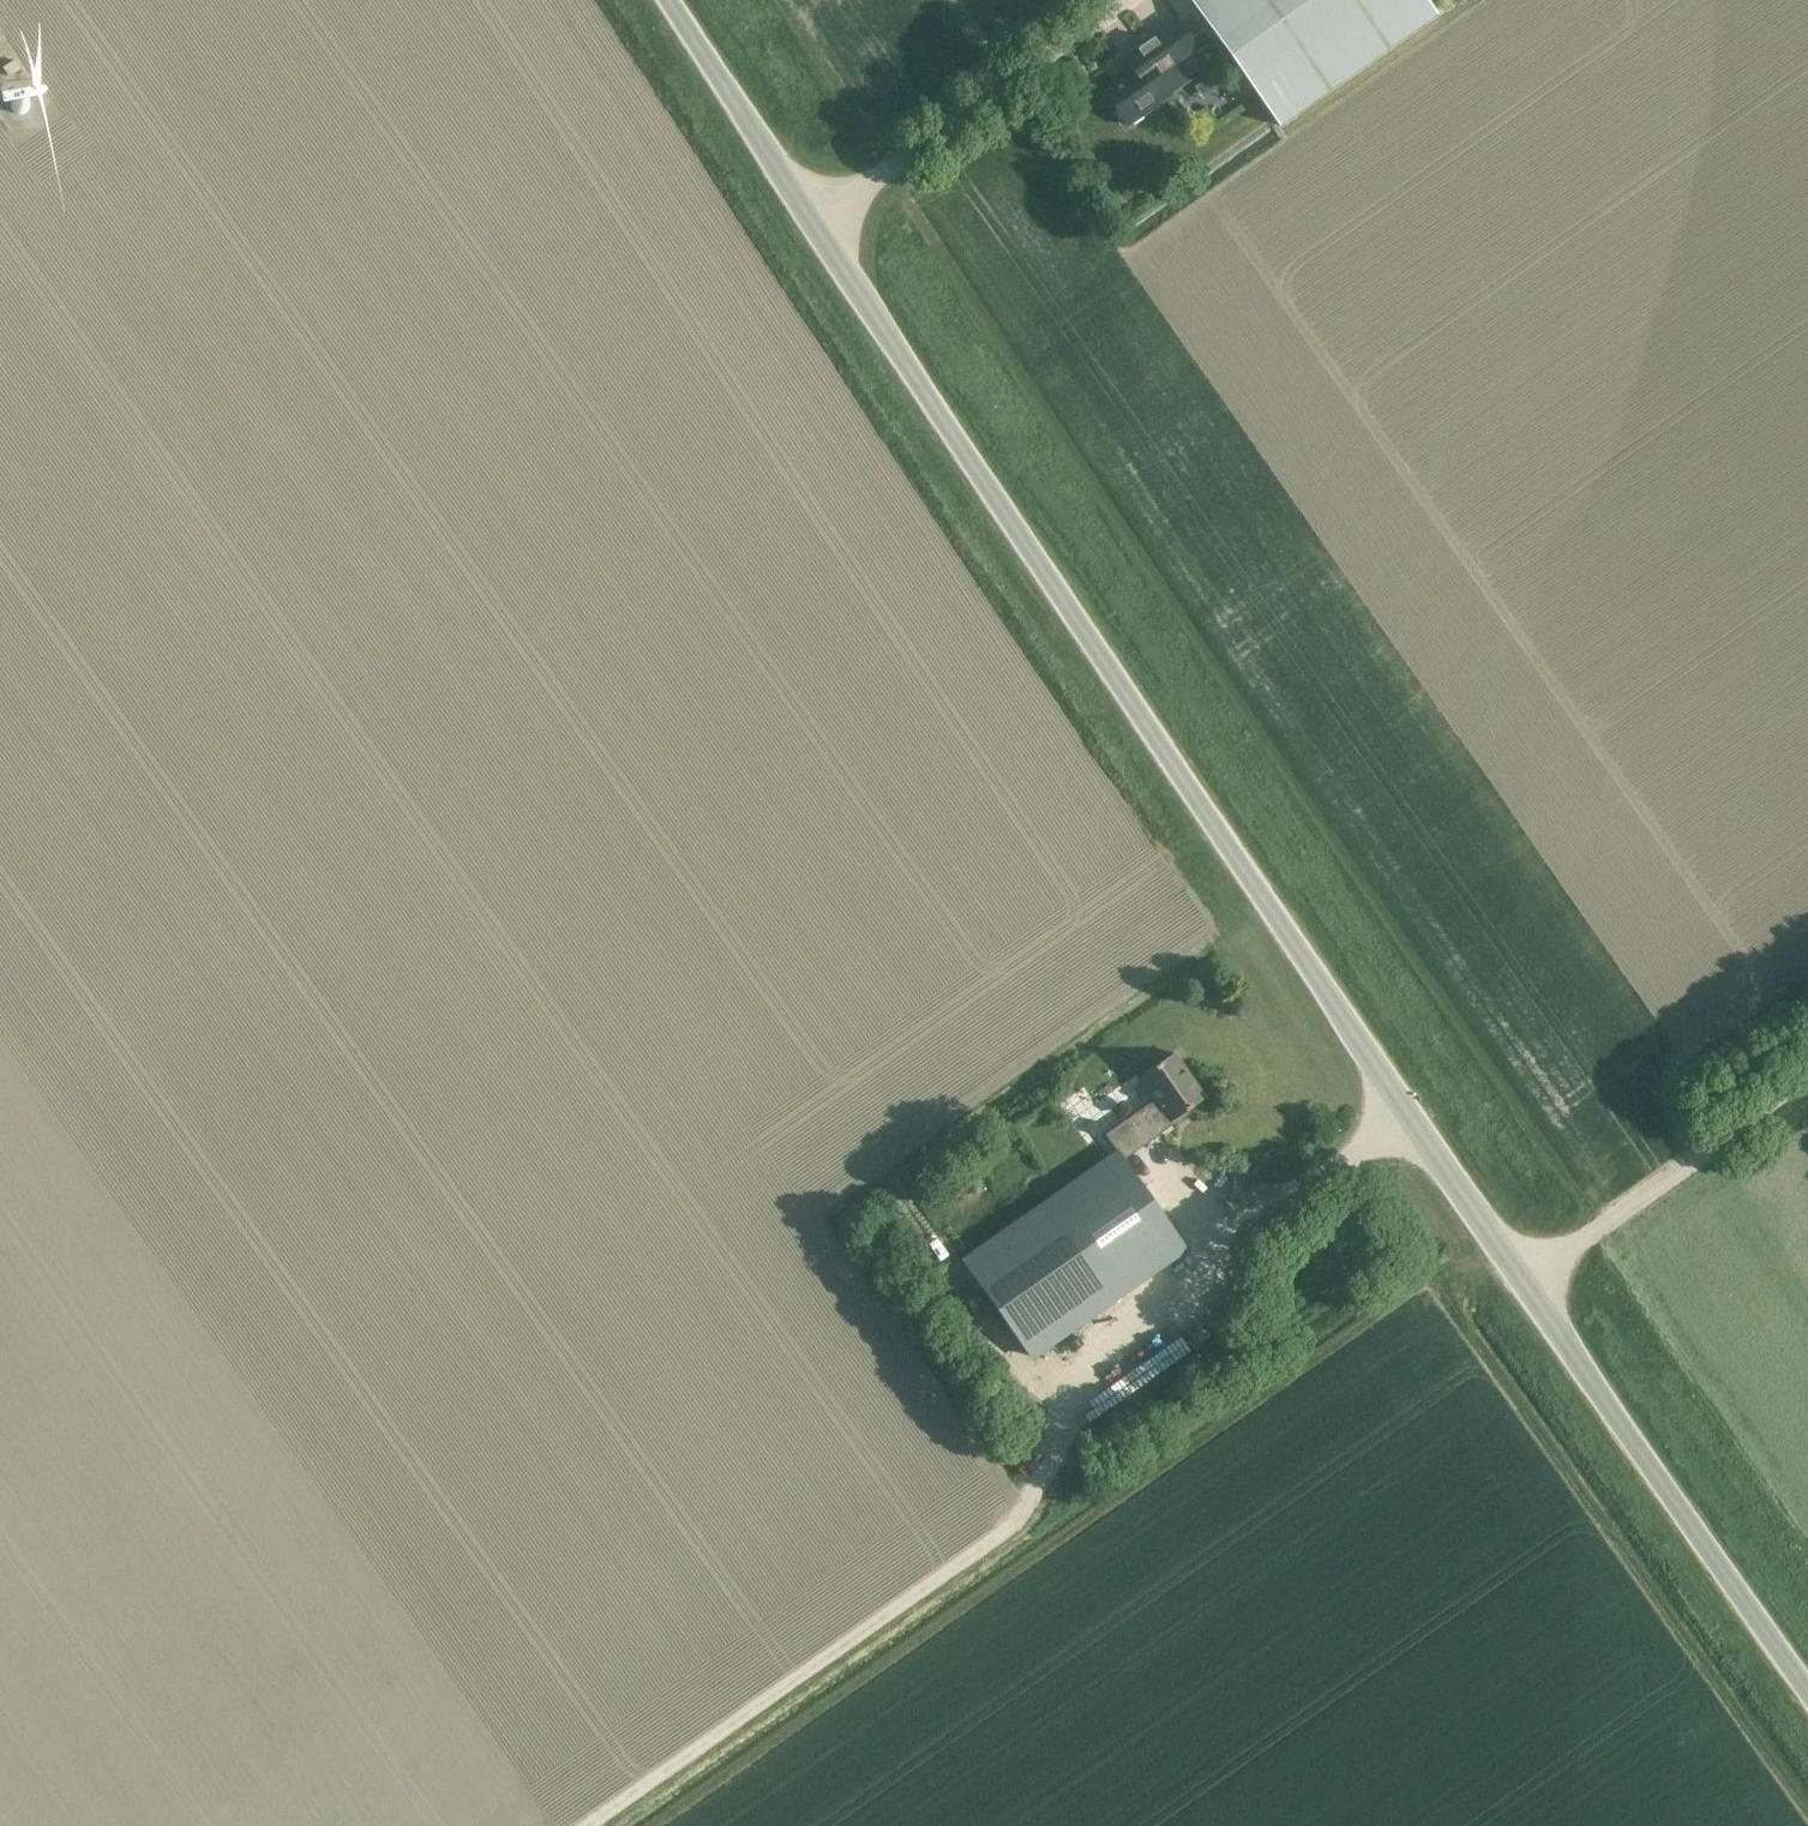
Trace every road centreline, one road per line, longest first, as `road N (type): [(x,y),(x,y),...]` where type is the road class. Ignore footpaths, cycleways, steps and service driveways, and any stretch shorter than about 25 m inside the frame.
road 1 (unclassified): [(1807,1676),(1406,1113),(666,0)]

